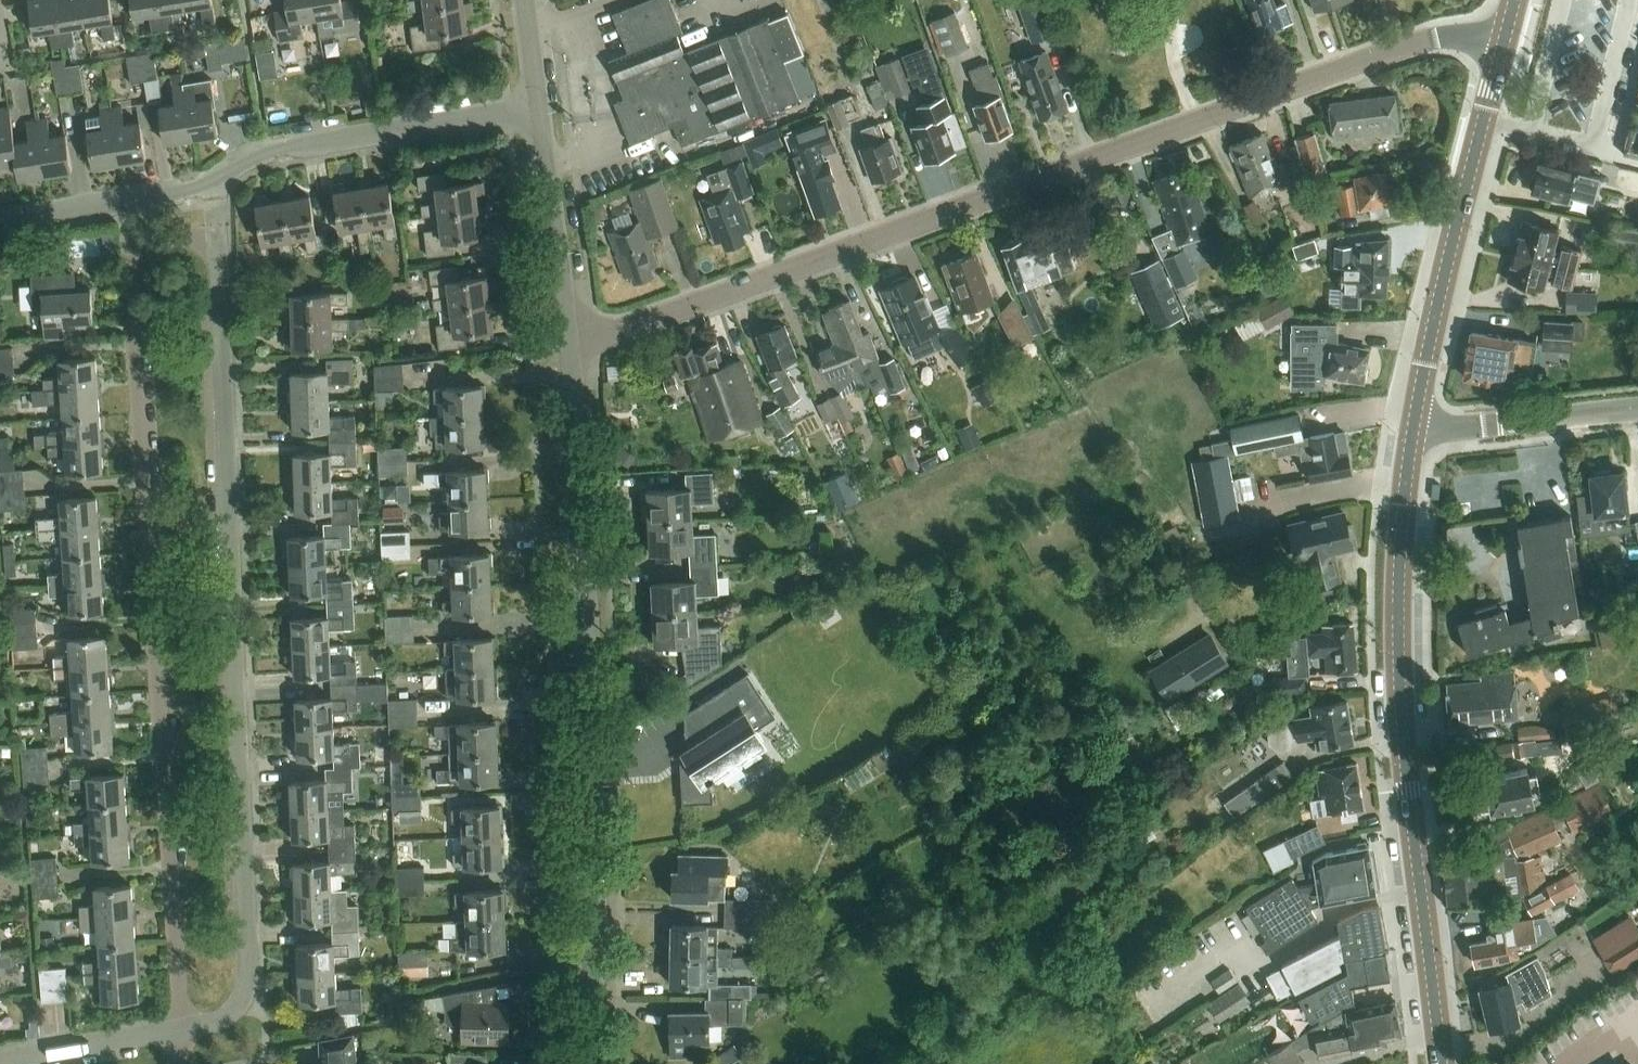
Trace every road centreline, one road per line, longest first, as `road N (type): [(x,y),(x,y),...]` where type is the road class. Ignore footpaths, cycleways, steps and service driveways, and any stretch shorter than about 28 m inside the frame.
road 1 (residential): [(573,353),(1393,50),(1464,35),(1506,41)]
road 2 (residential): [(185,1032),(241,1013),(249,962),(222,265),(210,244),(145,248),(132,285)]
road 3 (residential): [(185,1032),(132,285)]
road 4 (unclassified): [(591,1063),(573,353)]
road 5 (tertiary): [(1441,1063),(1400,690),(1399,551),(1413,427)]
road 6 (residential): [(0,222),(207,182),(282,149),(540,109)]
road 7 (tertiary): [(1413,427),(1506,41)]
road 8 (unclassified): [(573,353),(540,109)]
road 9 (residential): [(1413,427),(1637,409)]
road 10 (residential): [(18,1063),(185,1032)]

